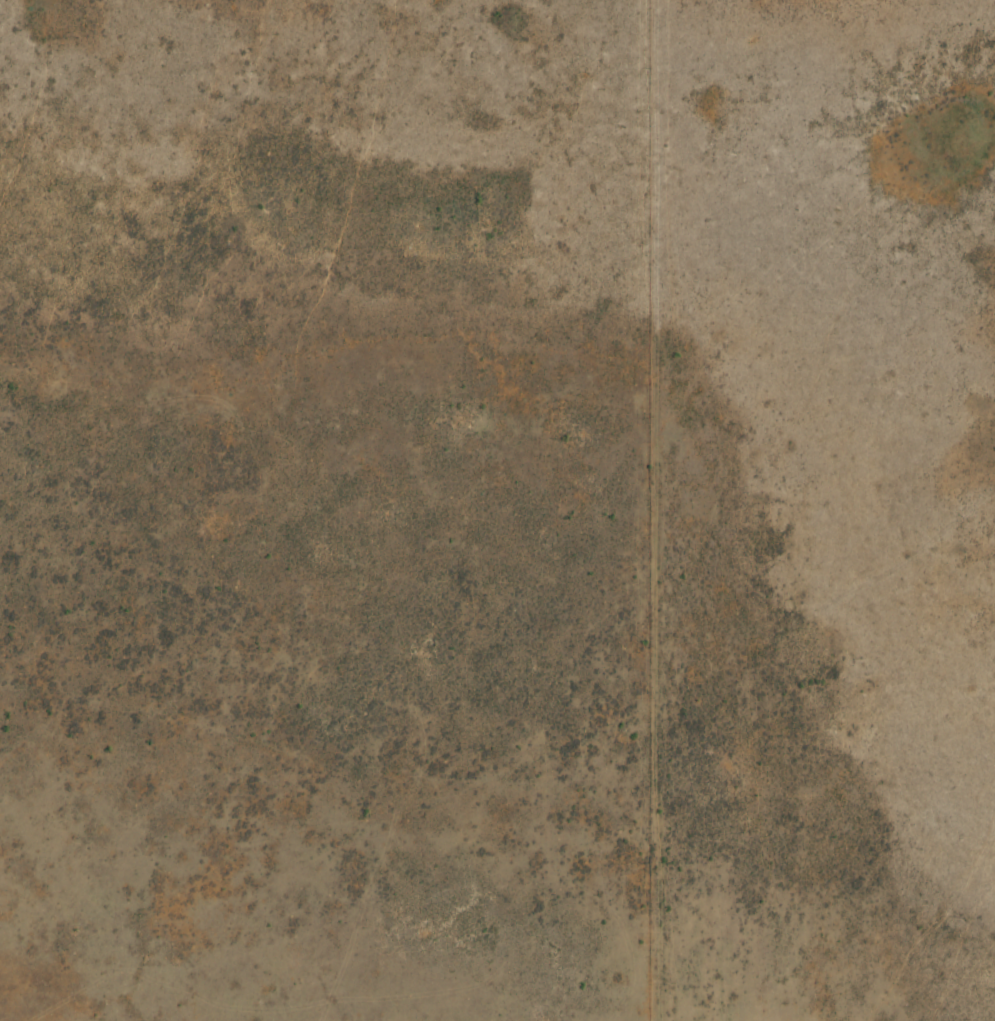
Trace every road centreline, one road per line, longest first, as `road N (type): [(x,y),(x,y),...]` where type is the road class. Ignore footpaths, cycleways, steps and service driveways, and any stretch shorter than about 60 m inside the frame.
road 1 (track): [(667,1020),(668,0)]

